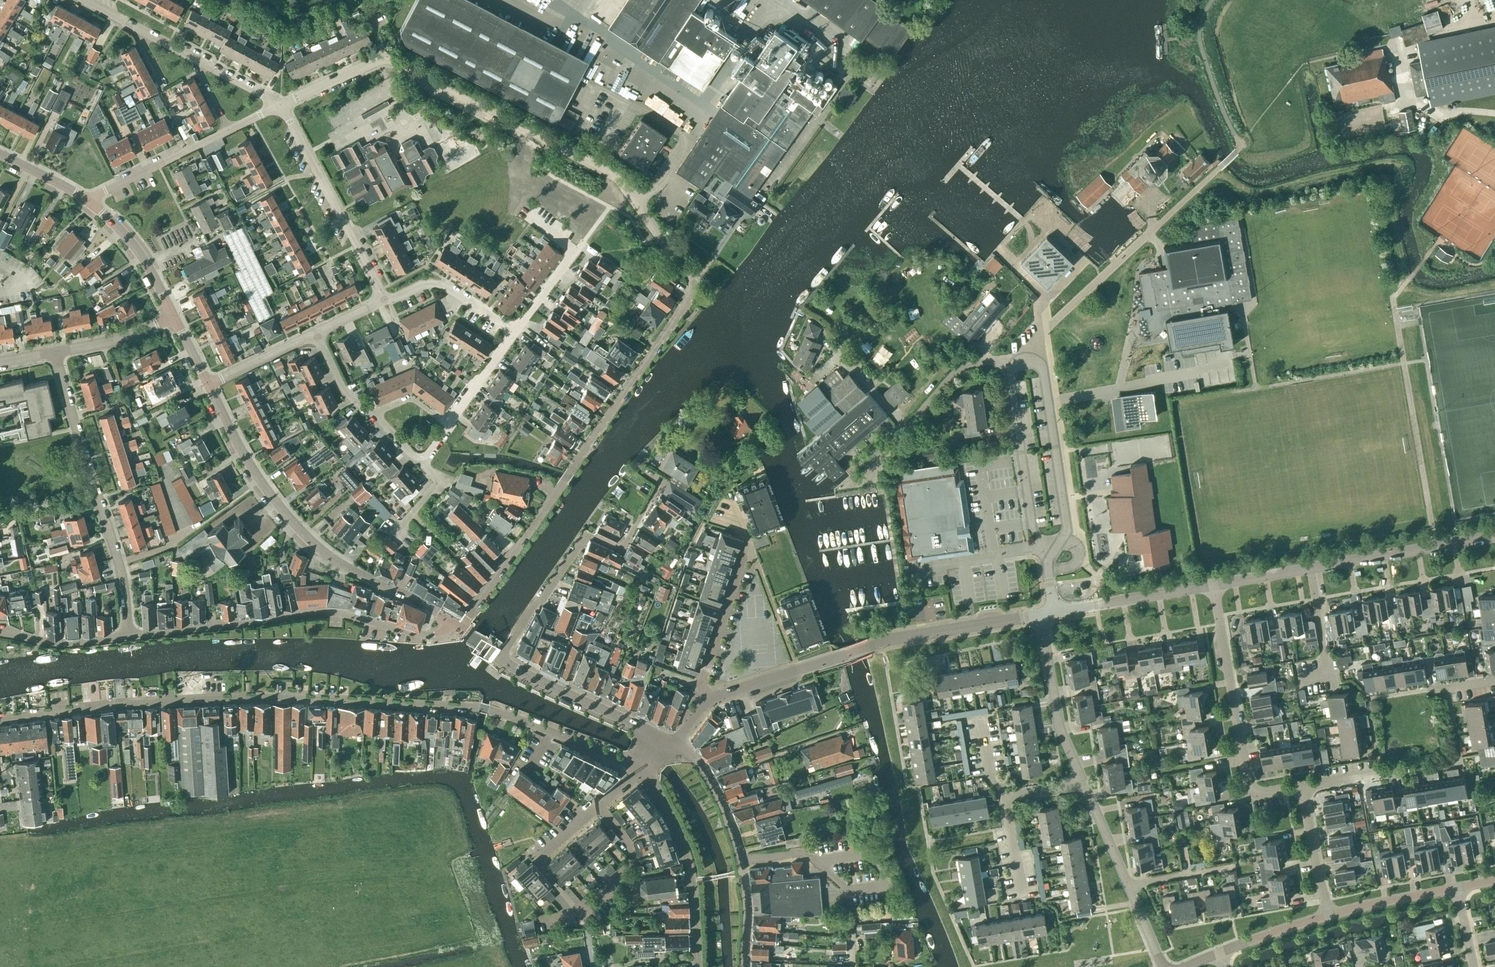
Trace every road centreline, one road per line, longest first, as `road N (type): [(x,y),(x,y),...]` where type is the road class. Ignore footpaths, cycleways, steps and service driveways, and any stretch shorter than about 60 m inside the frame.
road 1 (residential): [(641,772),(479,706),(203,699),(0,718)]
road 2 (residential): [(463,629),(689,301),(690,279),(634,200)]
road 3 (residential): [(280,106),(384,58),(611,174),(634,200)]
road 4 (tertiary): [(452,622),(315,544),(260,480),(209,384)]
road 5 (tertiary): [(1041,614),(898,638),(708,701)]
road 6 (residential): [(130,637),(319,612),(428,635),(452,622)]
road 7 (track): [(1434,547),(1393,297),(1424,260)]
road 8 (residential): [(130,637),(119,562),(56,352)]
road 9 (residential): [(1302,786),(1252,794),(1213,585)]
road 10 (residential): [(503,659),(586,536),(620,551),(658,486)]
road 11 (residential): [(745,966),(734,840),(700,766),(674,747)]
road 12 (residential): [(385,300),(280,106)]
road 13 (residential): [(1042,368),(1039,335),(1169,215)]
road 14 (residential): [(641,772),(683,842),(697,966)]
road 15 (residential): [(860,481),(958,370),(1015,365)]
road 16 (residential): [(1048,563),(1032,527),(1015,365)]
road 17 (residential): [(1048,563),(1067,532),(1042,368)]
road 18 (unclassified): [(1165,966),(1083,782)]
road 19 (residential): [(708,701),(703,680),(750,550),(735,515)]
road 20 (tertiary): [(1494,536),(1310,569)]
road 21 (tertiary): [(662,739),(503,659)]
road 22 (residential): [(599,807),(626,843),(629,870),(575,912),(541,925)]
road 23 (unclassified): [(1083,782),(1059,726),(1041,614)]
road 24 (residential): [(515,331),(575,251),(524,213)]
road 25 (tertiary): [(1213,585),(1055,612)]
road 26 (residential): [(87,200),(228,130)]
road 27 (tertiary): [(174,317),(128,238),(87,200)]
road 28 (residential): [(515,331),(445,285),(385,300)]
road 29 (residential): [(1310,569),(1328,675),(1303,679)]
road 30 (residential): [(130,637),(58,644),(0,630)]
road 31 (unclassified): [(1329,915),(1458,887)]
road 32 (residential): [(1329,915),(1302,786)]
road 33 (unclassified): [(56,352),(129,340),(174,317)]

